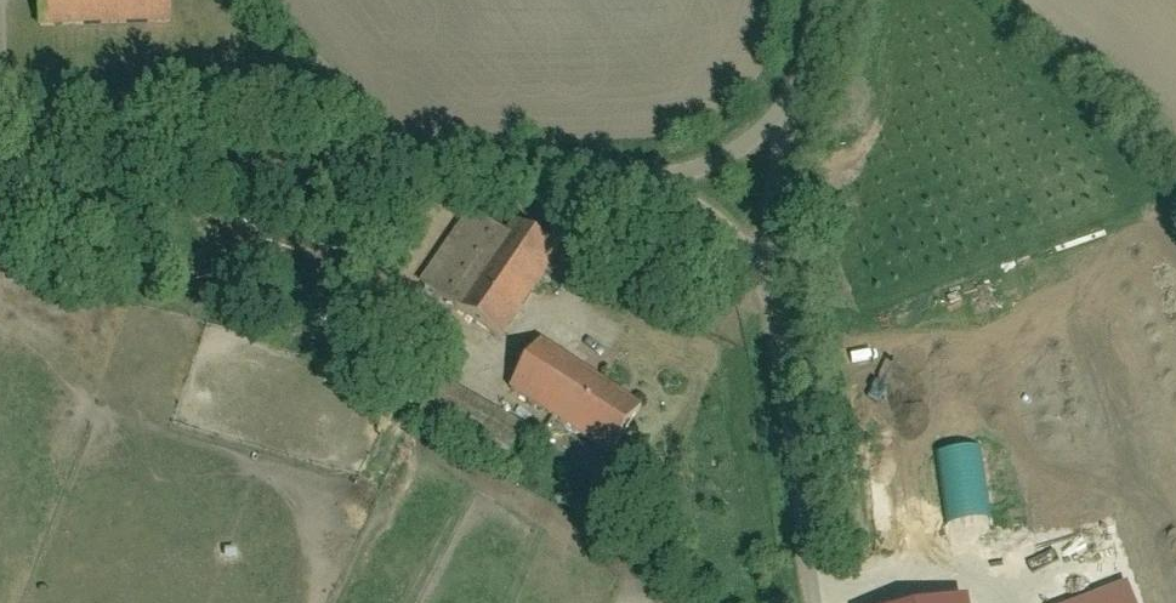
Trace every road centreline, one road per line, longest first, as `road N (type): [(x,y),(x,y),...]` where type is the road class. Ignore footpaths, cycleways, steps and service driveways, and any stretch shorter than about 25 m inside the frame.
road 1 (residential): [(413,175),(0,172)]
road 2 (residential): [(807,602),(760,283)]
road 3 (residential): [(798,76),(770,118),(735,149),(682,172),(606,182)]
road 4 (residential): [(269,0),(413,175)]
road 5 (residential): [(798,76),(760,283)]
road 6 (residential): [(606,182),(413,175)]
road 7 (residential): [(760,283),(739,254),(681,210),(606,182)]

